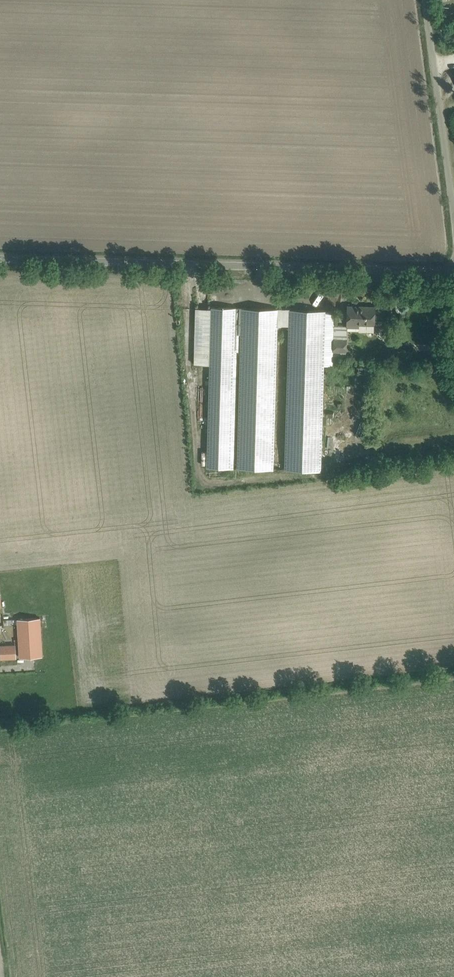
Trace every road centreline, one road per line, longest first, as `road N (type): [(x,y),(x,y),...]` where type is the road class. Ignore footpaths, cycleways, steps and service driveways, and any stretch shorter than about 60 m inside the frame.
road 1 (unclassified): [(0,258),(453,271)]
road 2 (unclassified): [(453,212),(425,0)]

